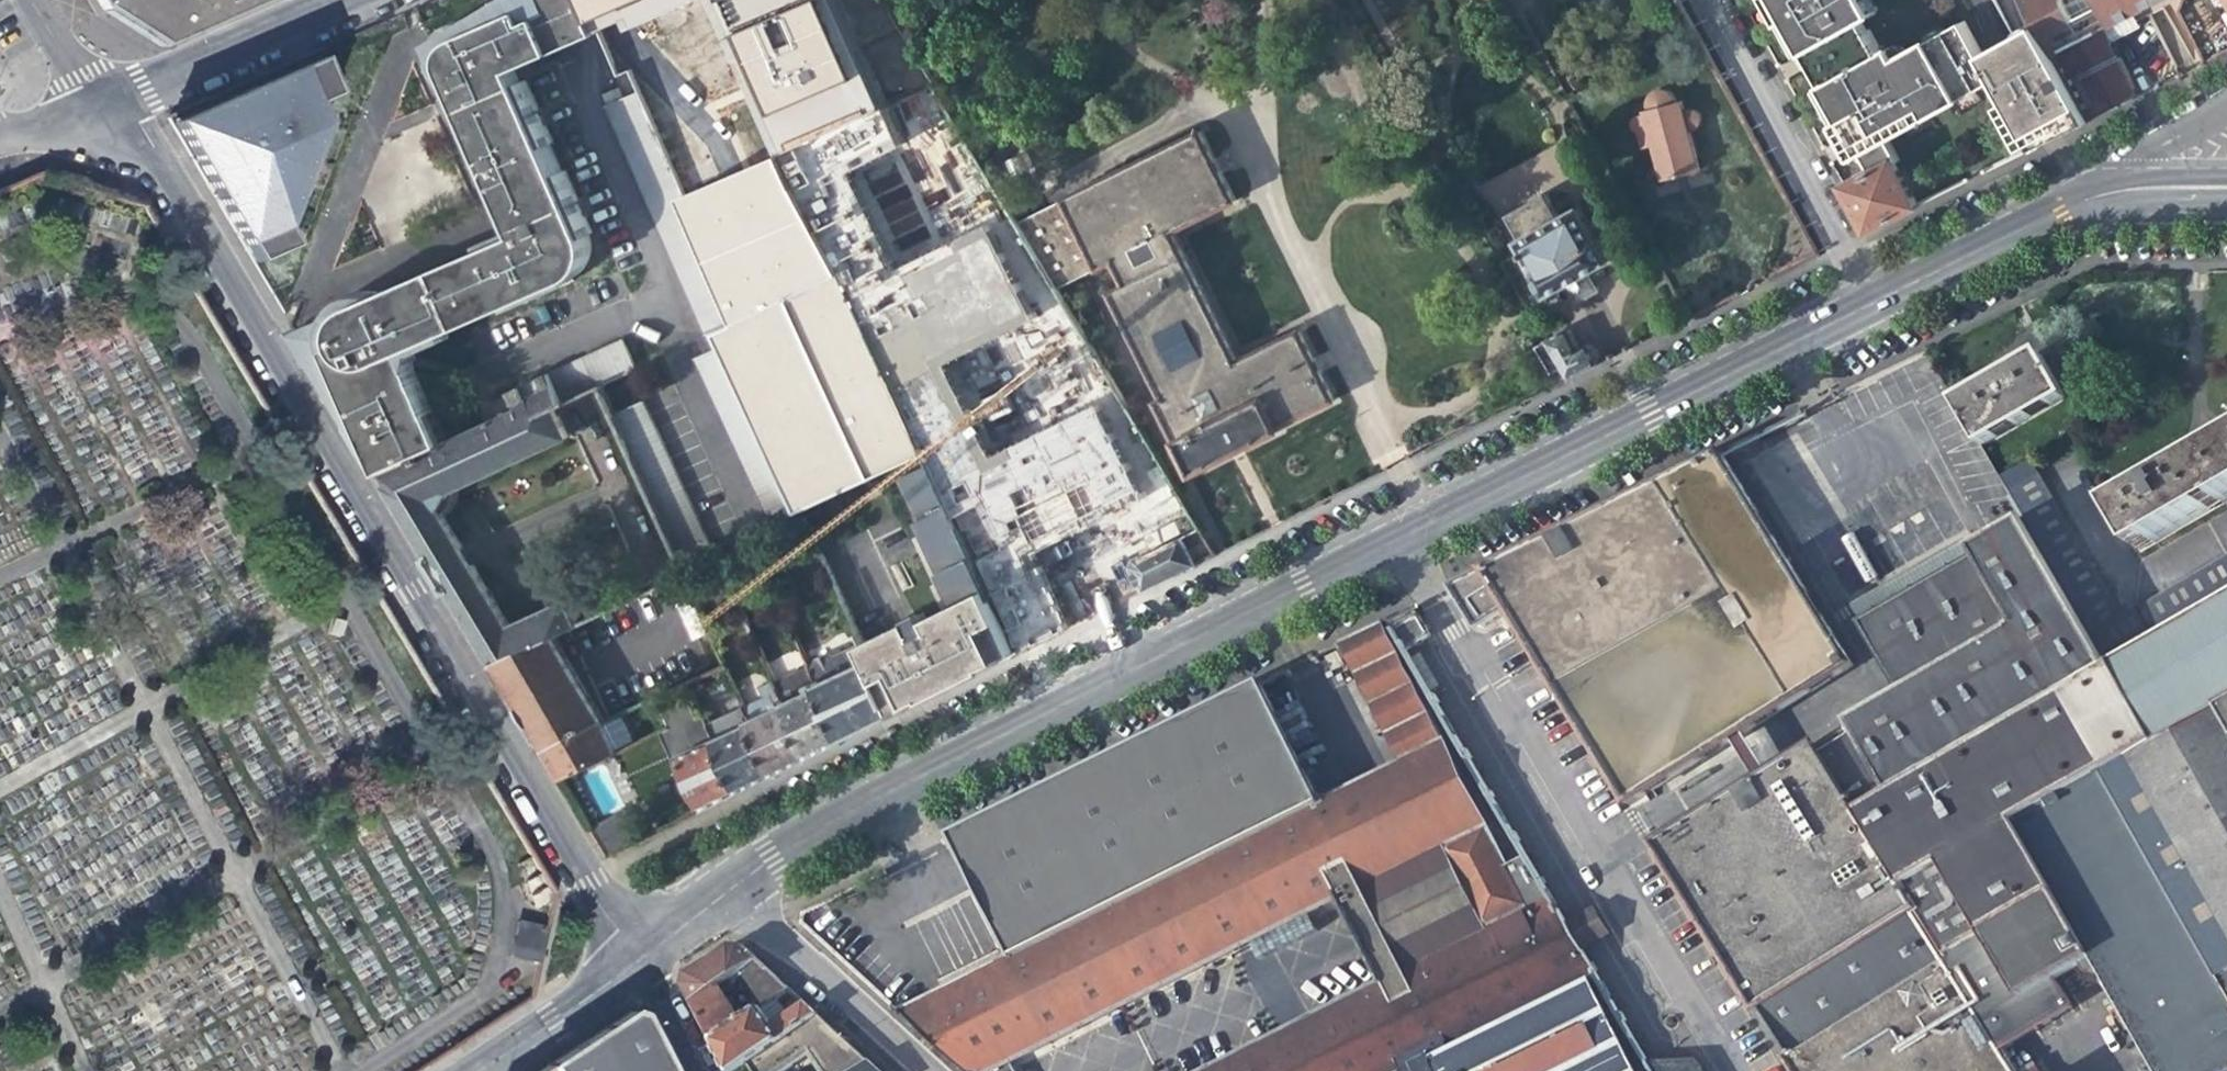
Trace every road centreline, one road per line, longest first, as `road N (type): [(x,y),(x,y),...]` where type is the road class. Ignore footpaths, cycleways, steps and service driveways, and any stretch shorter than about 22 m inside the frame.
road 1 (residential): [(1882,305),(770,856),(724,890)]
road 2 (residential): [(633,960),(104,97)]
road 3 (residential): [(1710,0),(1882,305)]
road 4 (residential): [(724,890),(920,1070)]
road 5 (residential): [(2116,189),(1882,305)]
road 6 (residential): [(104,97),(330,0)]
road 7 (tertiary): [(633,960),(465,1070)]
road 8 (residential): [(2226,98),(2128,159),(2116,189)]
road 9 (residential): [(692,1070),(633,960)]

